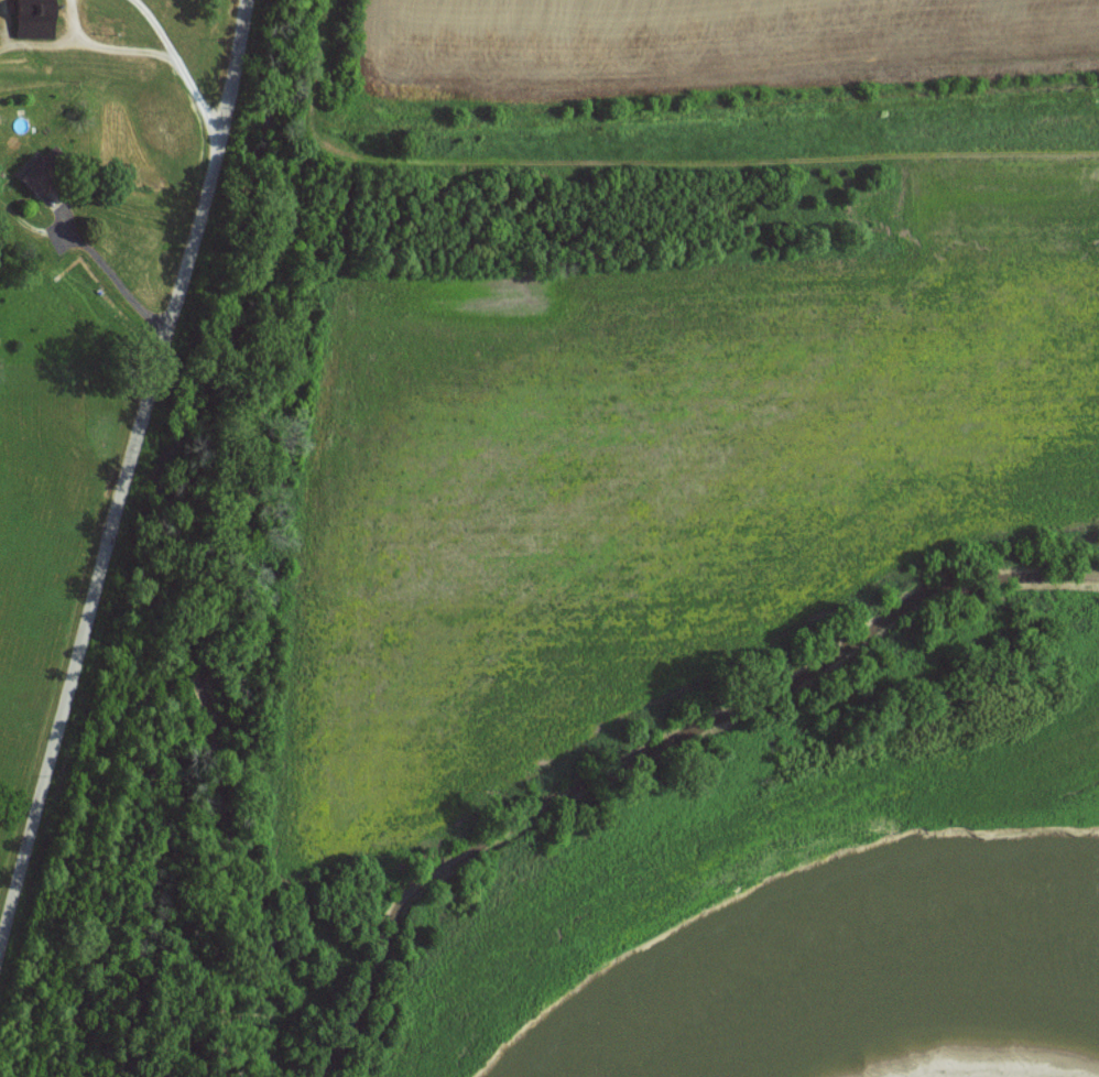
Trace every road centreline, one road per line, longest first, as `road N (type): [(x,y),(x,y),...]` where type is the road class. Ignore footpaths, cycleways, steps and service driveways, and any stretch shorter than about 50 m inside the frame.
road 1 (residential): [(247,0),(224,140),(0,936)]

